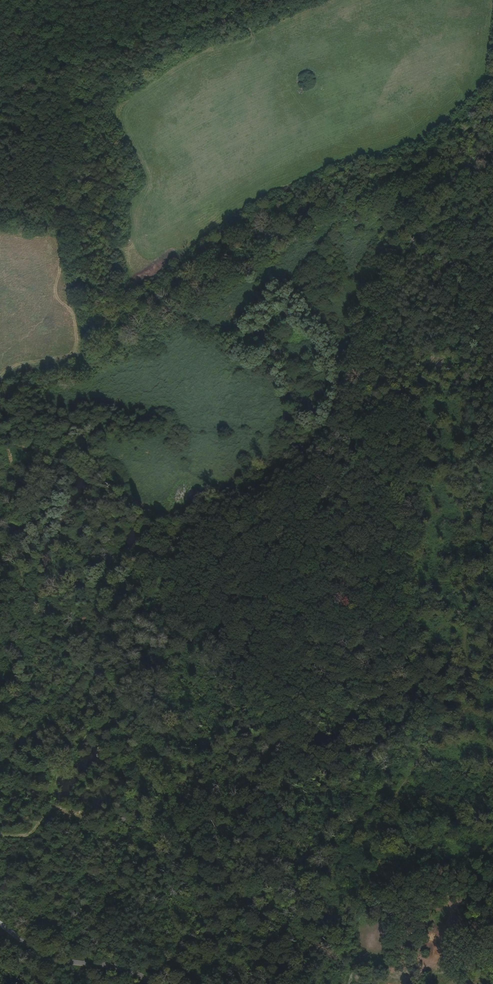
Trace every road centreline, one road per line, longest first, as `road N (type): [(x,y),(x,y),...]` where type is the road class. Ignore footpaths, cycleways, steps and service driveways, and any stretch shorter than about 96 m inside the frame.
road 1 (track): [(344,983),(376,838),(464,673),(461,356)]
road 2 (track): [(272,0),(162,42),(0,84)]
road 3 (unclassified): [(0,933),(32,956),(109,967),(148,983)]

